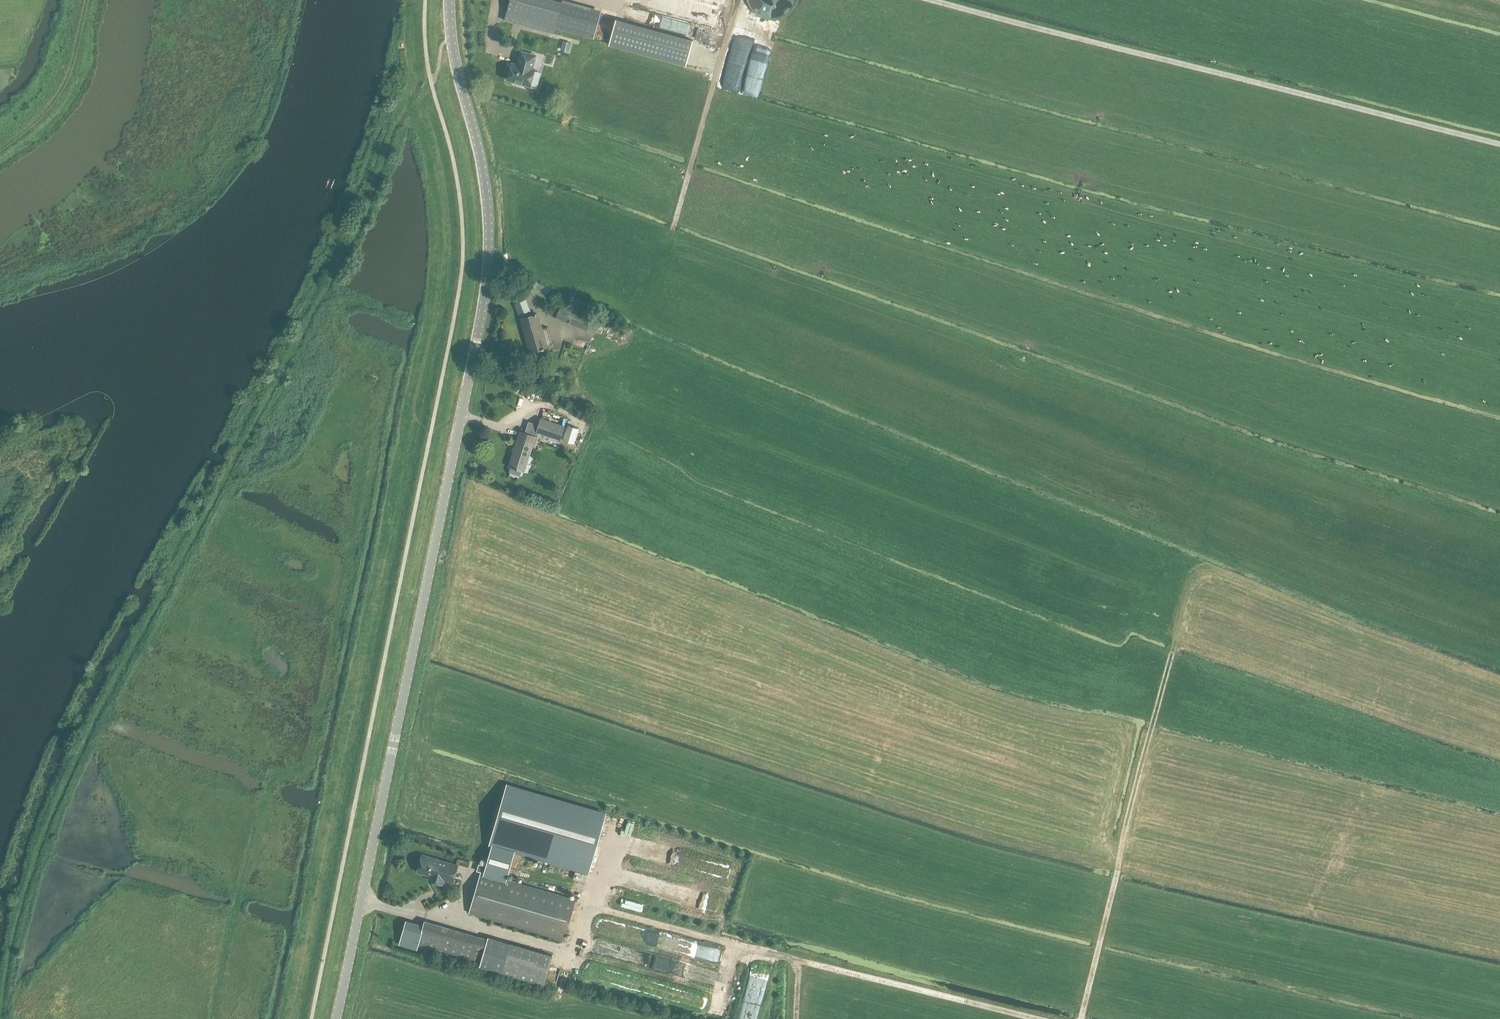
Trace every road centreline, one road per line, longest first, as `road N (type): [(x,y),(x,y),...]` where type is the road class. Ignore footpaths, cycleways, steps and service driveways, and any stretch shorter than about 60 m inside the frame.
road 1 (tertiary): [(337,1018),(490,270),(486,178),(452,41),(451,0)]
road 2 (track): [(1499,143),(928,0)]
road 3 (track): [(1081,1018),(1183,616)]
road 4 (track): [(797,959),(1041,1018)]
road 5 (track): [(596,910),(797,959)]

